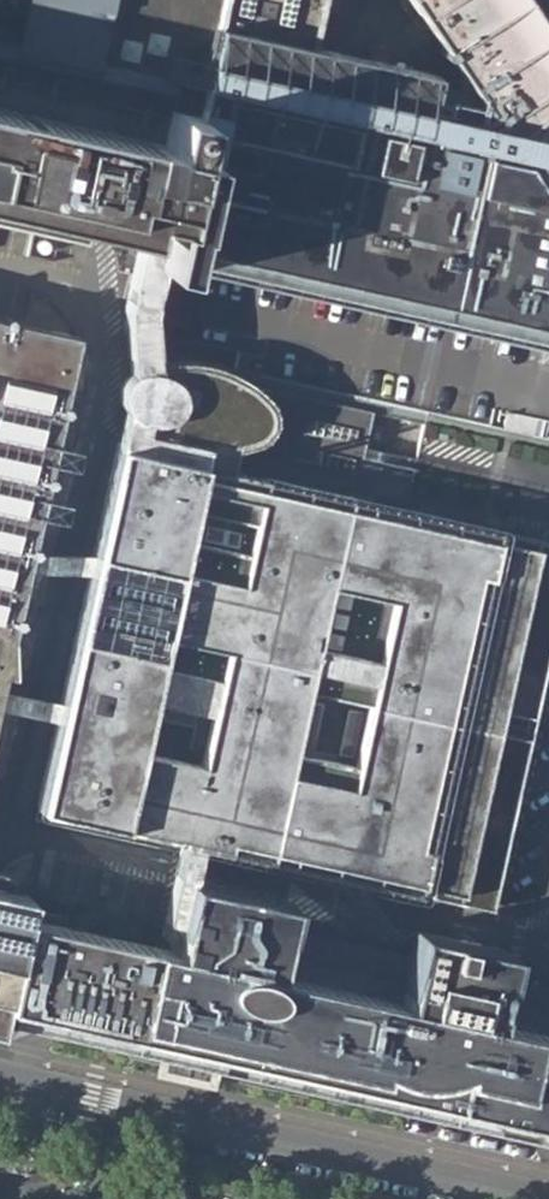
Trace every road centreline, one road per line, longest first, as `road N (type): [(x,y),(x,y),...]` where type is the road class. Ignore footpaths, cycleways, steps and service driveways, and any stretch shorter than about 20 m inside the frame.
road 1 (residential): [(541,1198),(0,1077)]

